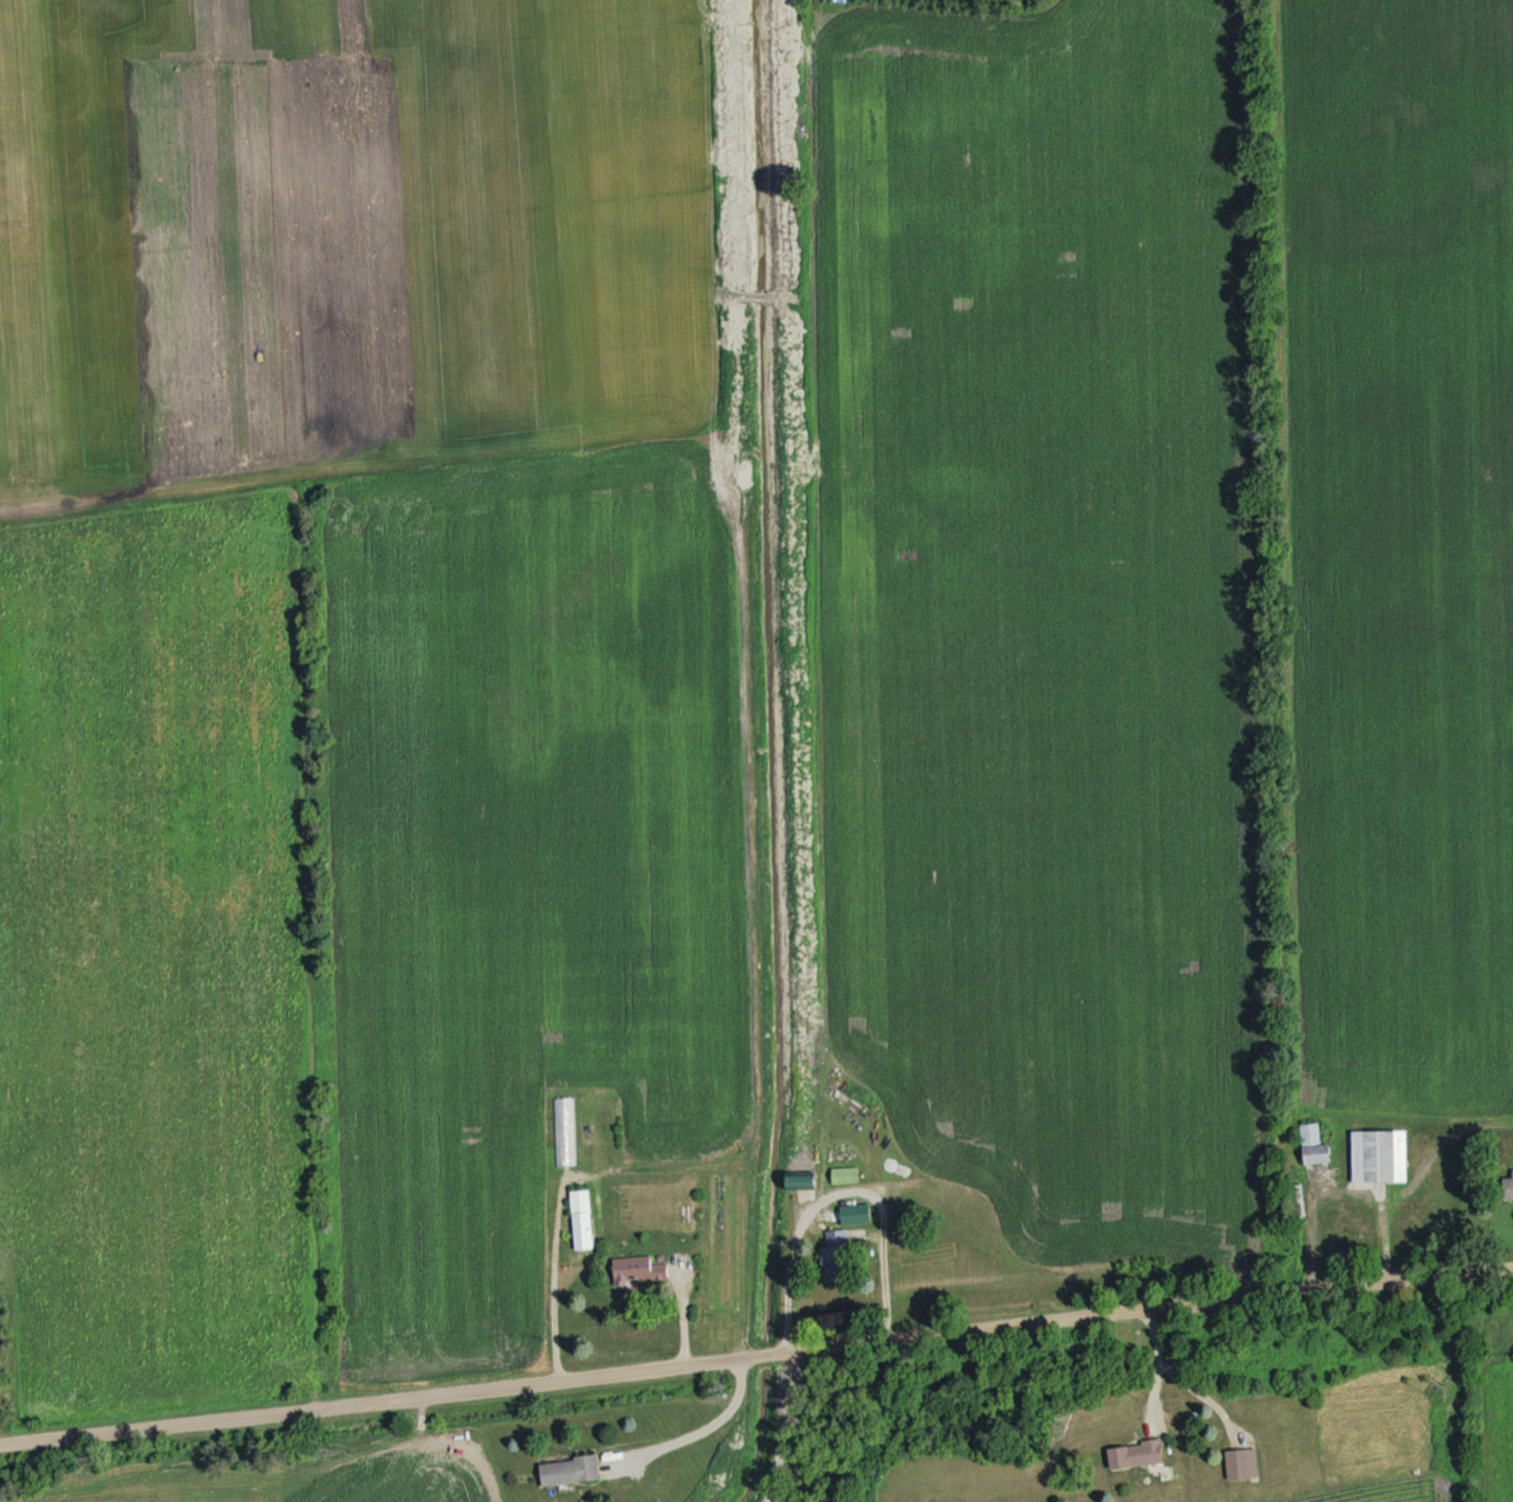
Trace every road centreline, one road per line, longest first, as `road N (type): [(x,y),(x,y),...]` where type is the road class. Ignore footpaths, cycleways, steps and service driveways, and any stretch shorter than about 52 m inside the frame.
road 1 (residential): [(0,1447),(1512,1259)]

